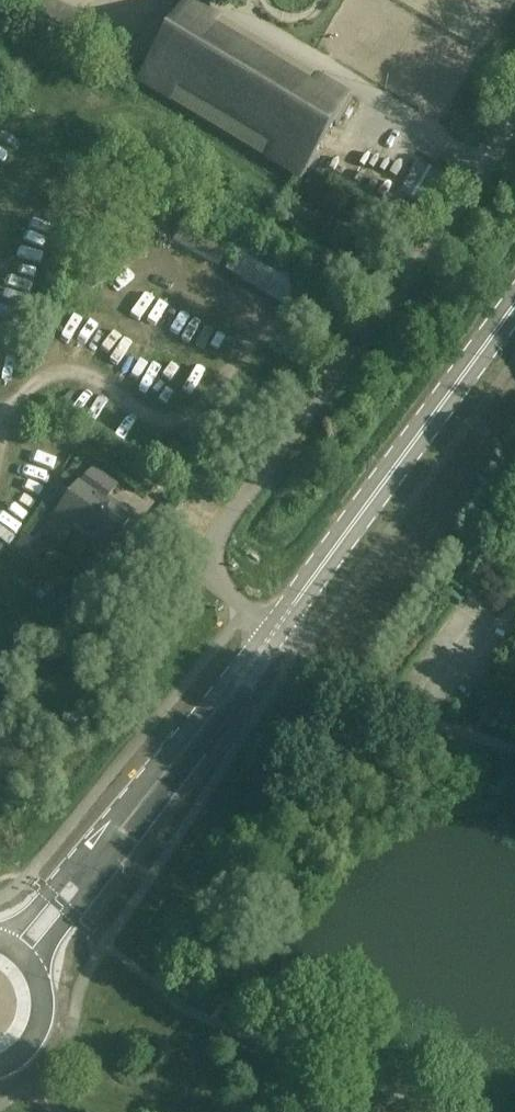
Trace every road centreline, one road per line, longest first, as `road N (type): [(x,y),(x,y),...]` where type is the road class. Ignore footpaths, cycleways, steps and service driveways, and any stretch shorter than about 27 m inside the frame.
road 1 (unclassified): [(514,125),(214,539),(214,581),(245,610)]
road 2 (secondary): [(273,631),(514,305)]
road 3 (secondary): [(107,844),(273,631)]
road 4 (secondary): [(33,969),(107,844)]
road 5 (secondary): [(107,844),(63,874),(3,942)]
road 6 (unclassified): [(300,649),(373,703),(419,720)]

